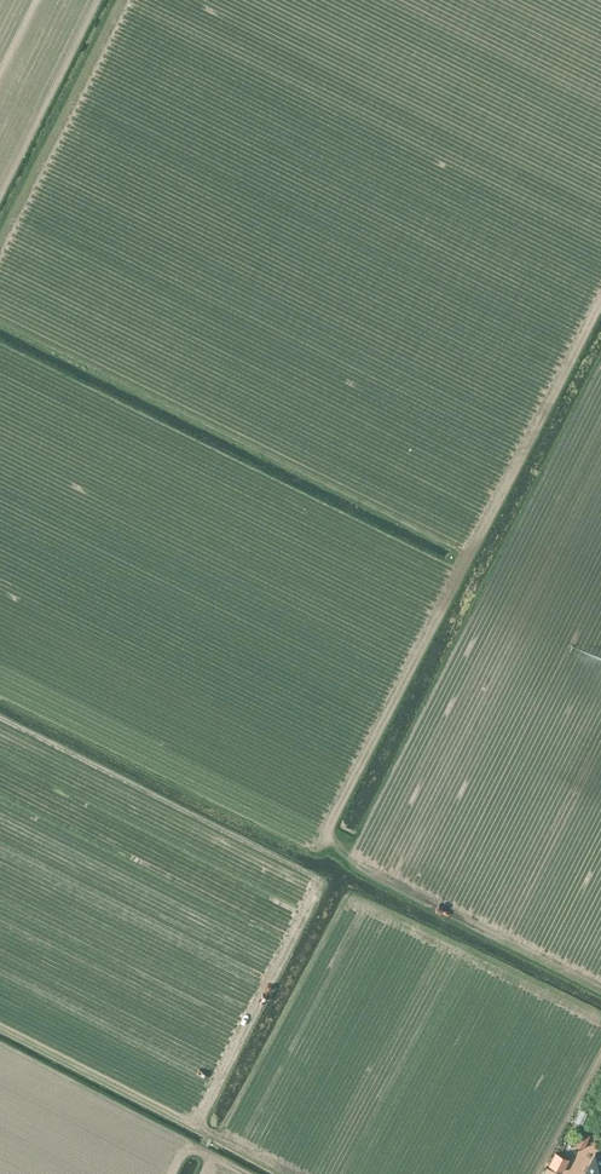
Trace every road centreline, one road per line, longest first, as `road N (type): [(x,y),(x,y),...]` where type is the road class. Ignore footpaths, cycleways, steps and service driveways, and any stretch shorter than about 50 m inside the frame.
road 1 (track): [(322,839),(368,873),(600,989)]

